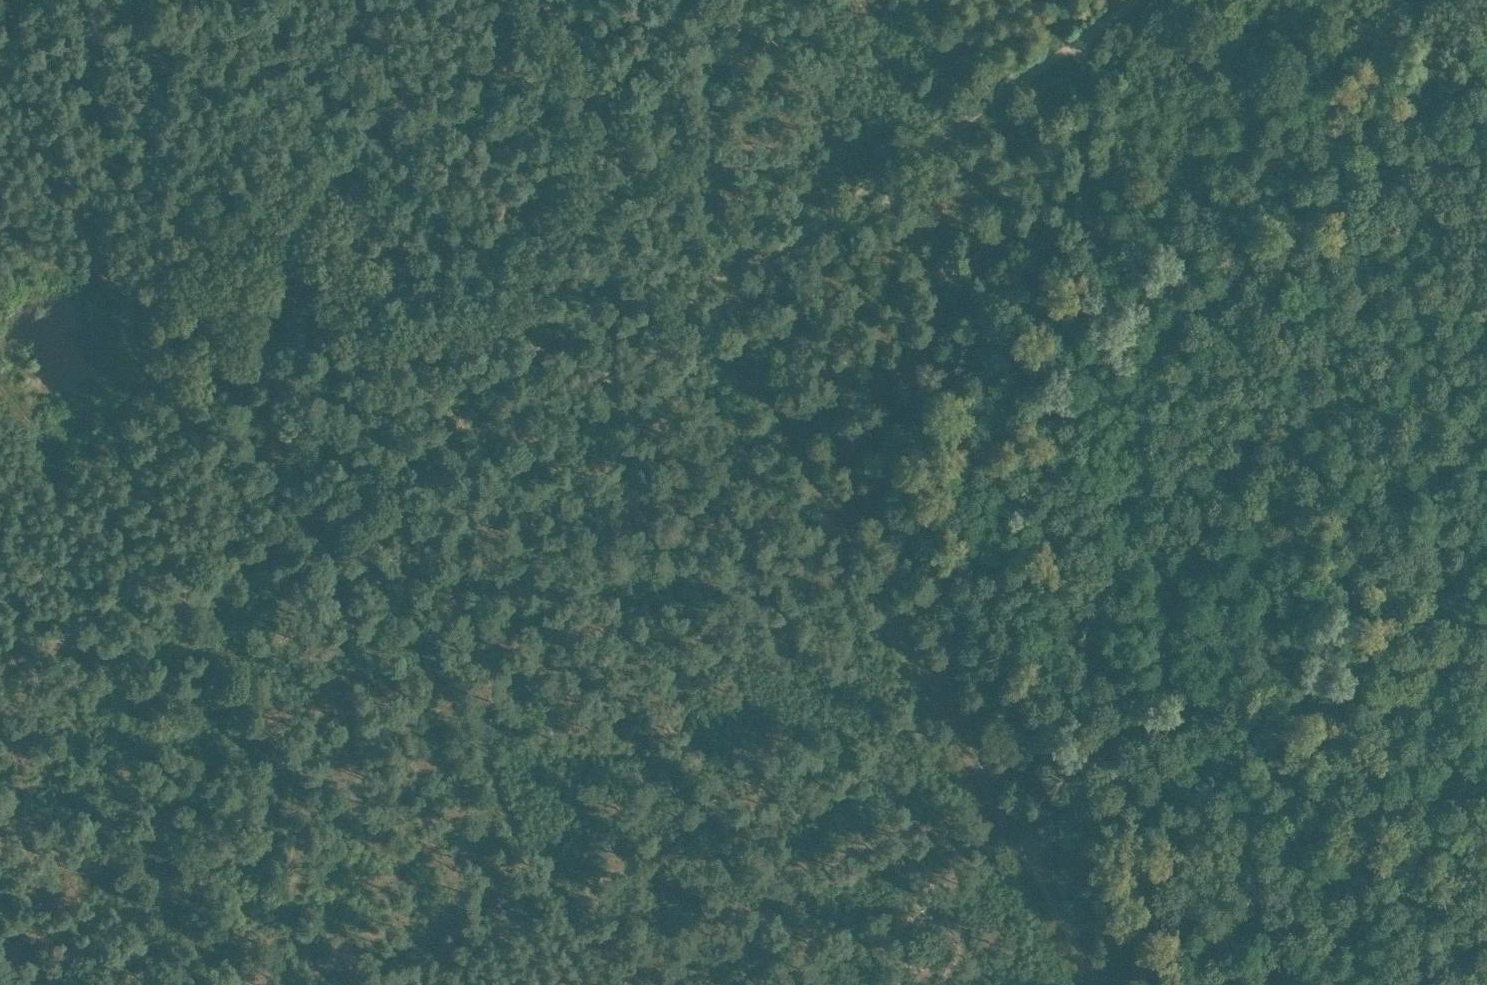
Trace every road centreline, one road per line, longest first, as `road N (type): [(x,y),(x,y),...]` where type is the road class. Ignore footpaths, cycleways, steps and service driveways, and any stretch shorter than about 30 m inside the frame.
road 1 (track): [(0,651),(727,312)]
road 2 (track): [(997,790),(727,312)]
road 3 (track): [(717,297),(1078,40)]
road 4 (track): [(717,297),(629,158),(547,0)]
road 5 (track): [(1110,984),(997,790)]

